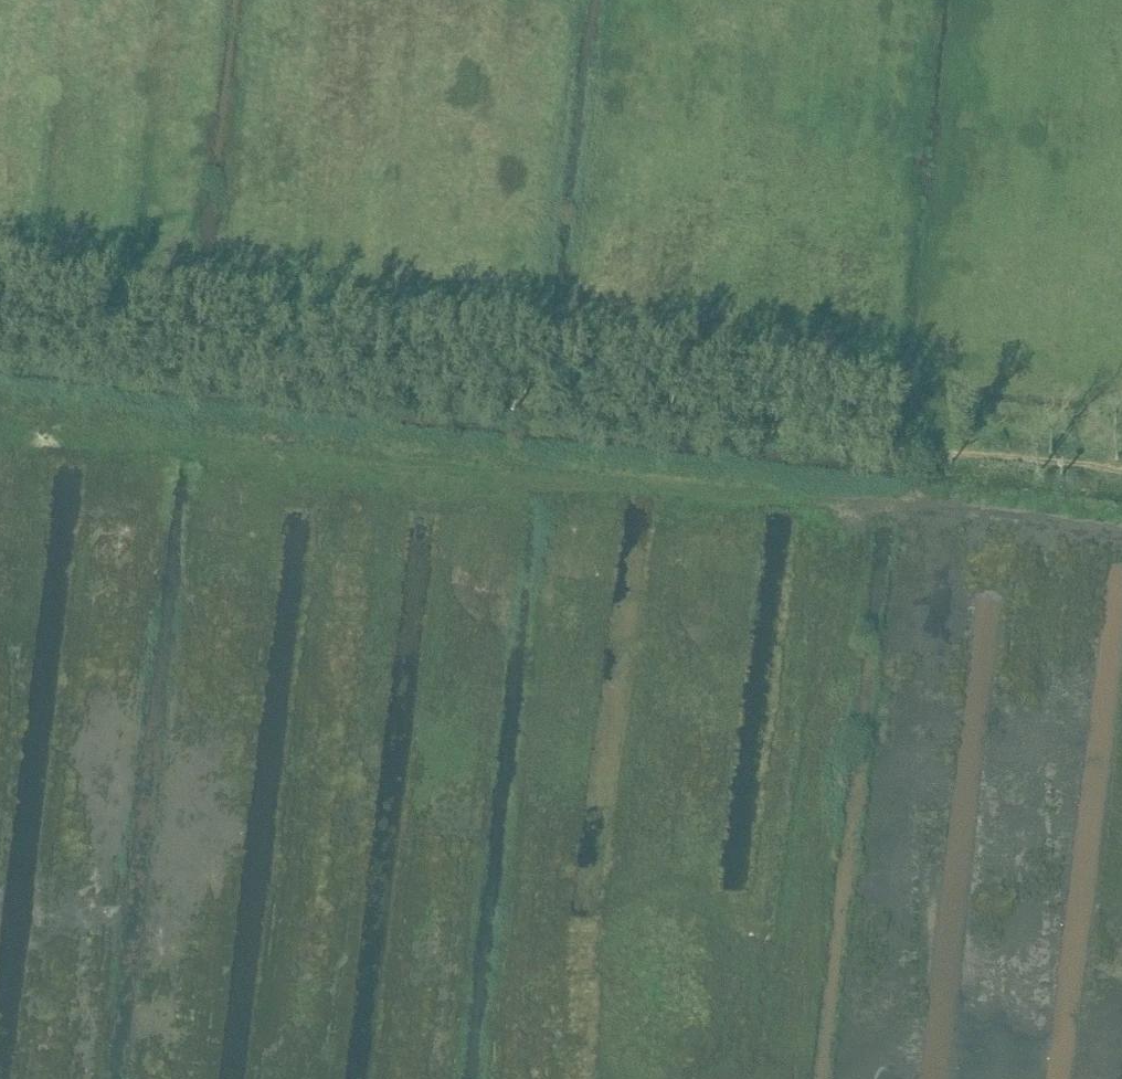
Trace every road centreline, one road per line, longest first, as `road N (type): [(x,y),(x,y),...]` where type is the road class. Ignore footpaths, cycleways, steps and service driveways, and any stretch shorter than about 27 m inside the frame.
road 1 (track): [(0,344),(1121,471)]

